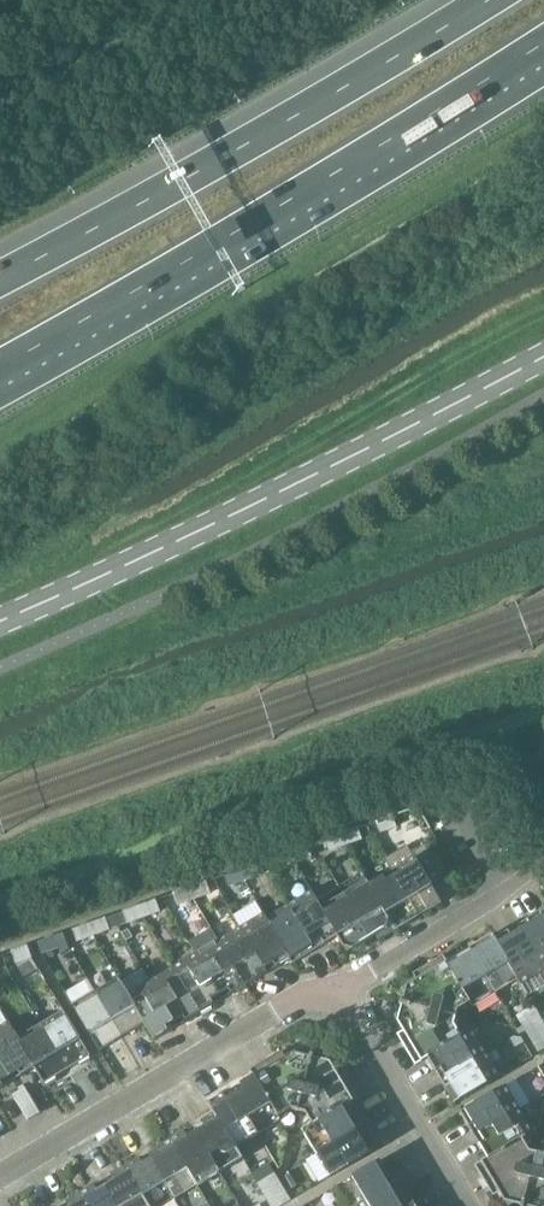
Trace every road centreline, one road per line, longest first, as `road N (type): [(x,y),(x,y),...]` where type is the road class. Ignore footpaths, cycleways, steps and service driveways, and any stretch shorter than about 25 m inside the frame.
road 1 (motorway): [(0,372),(543,49)]
road 2 (secondary): [(0,625),(543,357)]
road 3 (motorway): [(489,0),(0,278)]
road 4 (residential): [(0,1175),(268,1011),(343,987)]
road 5 (residential): [(471,1205),(343,987)]
road 6 (residential): [(343,987),(507,887)]

